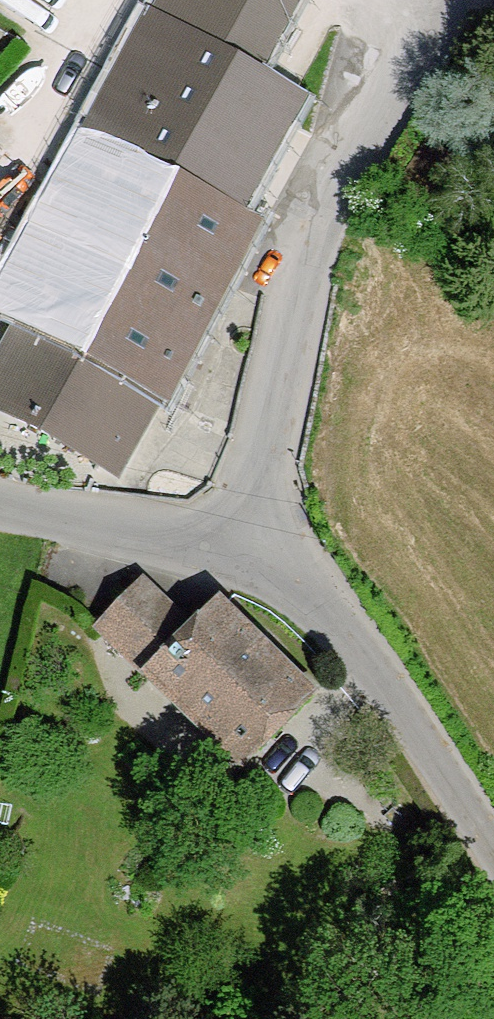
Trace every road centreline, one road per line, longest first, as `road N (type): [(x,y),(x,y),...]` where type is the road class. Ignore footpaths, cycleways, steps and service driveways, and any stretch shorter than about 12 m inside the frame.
road 1 (unclassified): [(276,554),(266,469),(271,434),(320,223),(351,162),(461,0)]
road 2 (unclassified): [(276,554),(405,714),(493,849)]
road 3 (unclassified): [(0,500),(276,554)]

